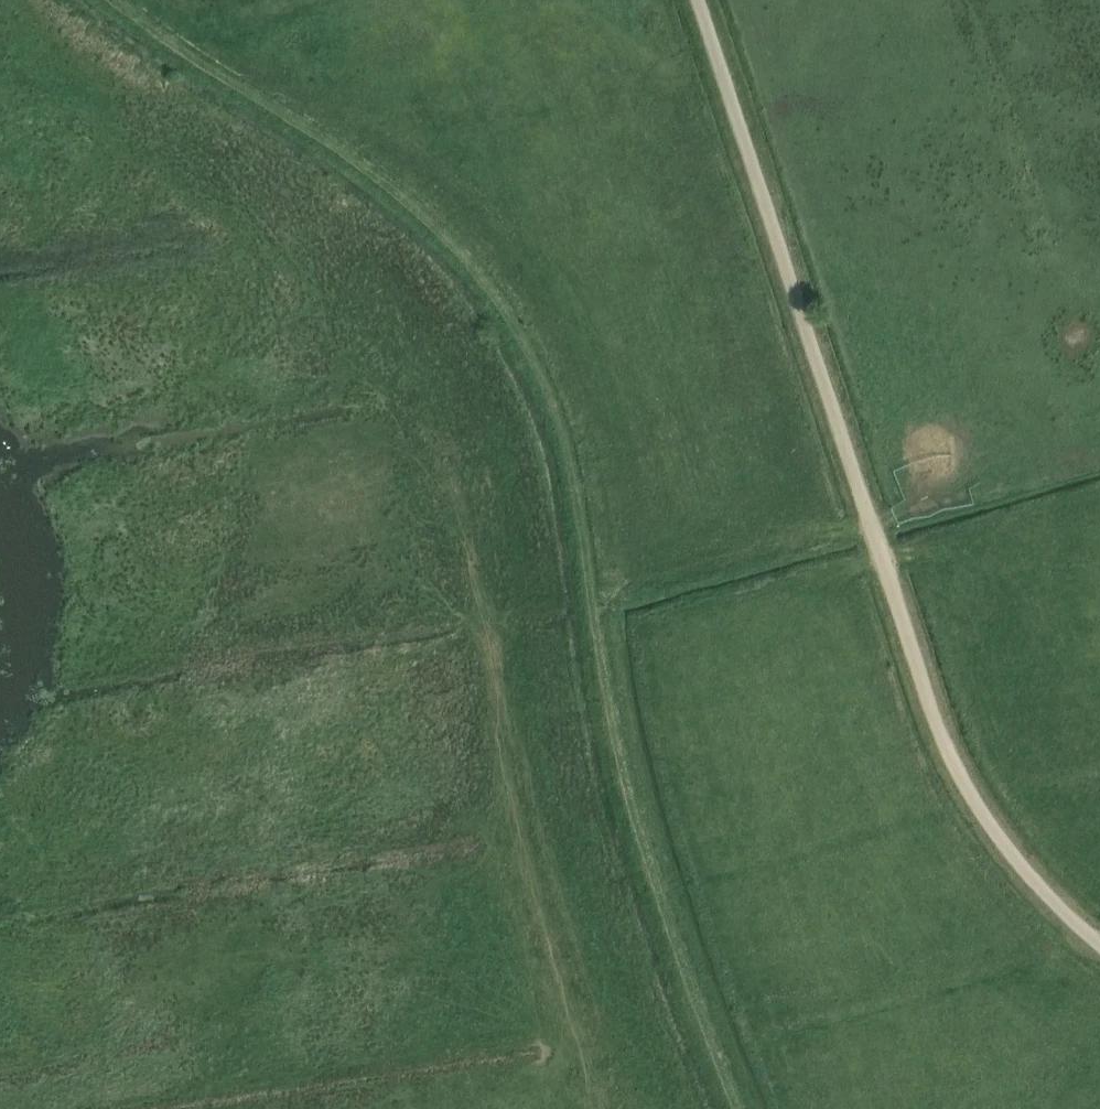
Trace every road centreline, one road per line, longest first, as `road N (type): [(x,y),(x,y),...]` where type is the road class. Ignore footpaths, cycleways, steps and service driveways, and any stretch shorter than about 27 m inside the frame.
road 1 (track): [(696,0),(901,636),(961,789),(1099,942)]

